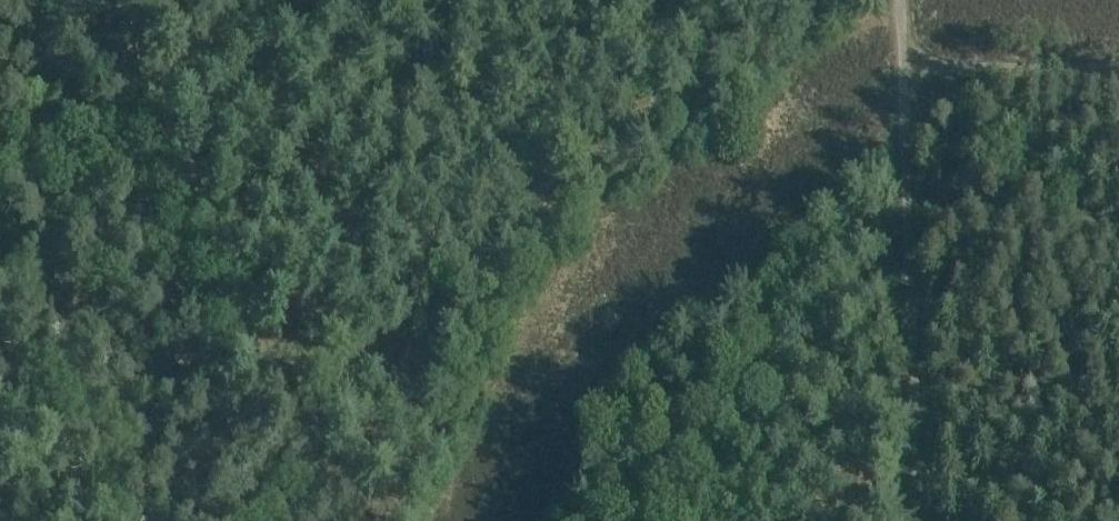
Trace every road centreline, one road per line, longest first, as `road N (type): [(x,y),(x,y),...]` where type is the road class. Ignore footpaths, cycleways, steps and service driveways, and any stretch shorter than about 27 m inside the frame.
road 1 (track): [(917,520),(898,0)]
road 2 (track): [(0,277),(51,209),(136,125),(218,66),(345,0)]
road 3 (track): [(902,68),(1118,68)]

